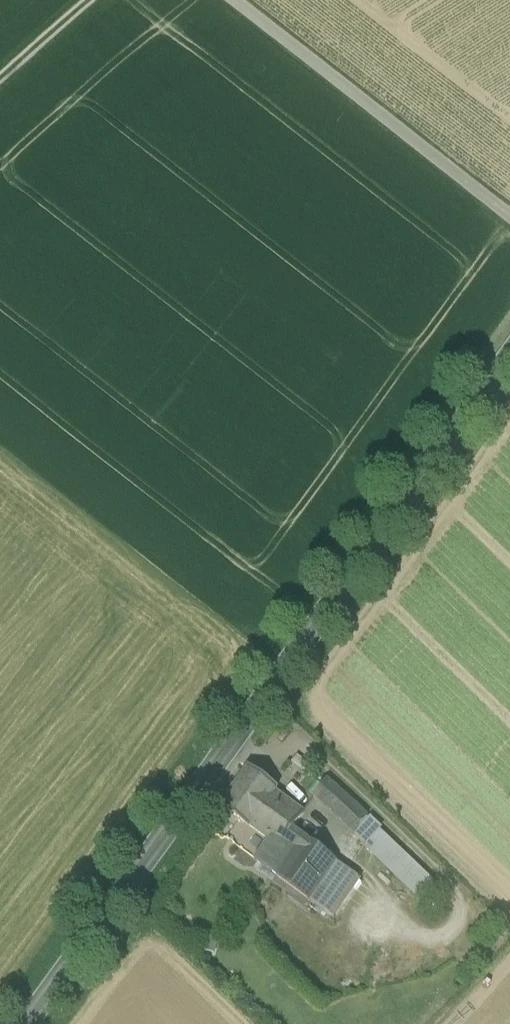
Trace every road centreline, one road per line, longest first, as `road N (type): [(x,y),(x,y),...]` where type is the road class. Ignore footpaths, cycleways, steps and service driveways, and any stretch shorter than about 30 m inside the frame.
road 1 (secondary): [(509,361),(28,1023)]
road 2 (track): [(509,217),(231,0)]
road 3 (track): [(0,81),(88,0)]

